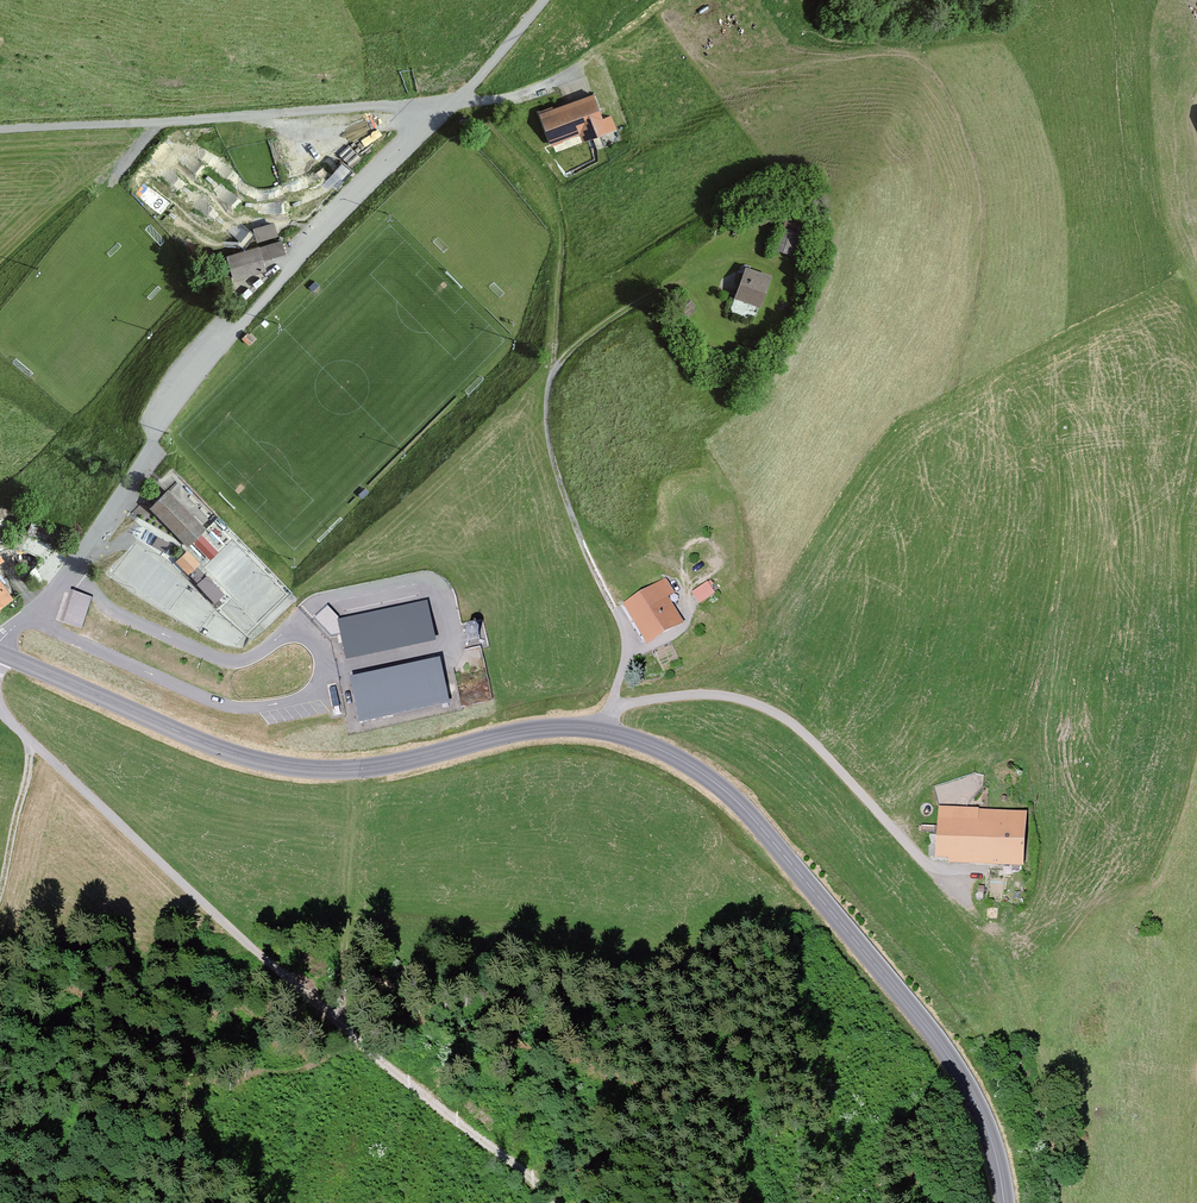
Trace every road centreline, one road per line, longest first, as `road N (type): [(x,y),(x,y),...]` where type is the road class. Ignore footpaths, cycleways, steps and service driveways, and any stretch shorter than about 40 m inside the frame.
road 1 (tertiary): [(1,653),(202,742),(273,764),(356,769),(566,727),(618,733),(682,761),(760,826),(944,1050),(978,1106),(1004,1202)]
road 2 (unclassified): [(1,653),(87,546),(159,426),(242,325),(444,113)]
road 3 (track): [(346,1027),(402,991),(444,1021),(646,1082),(668,1116),(672,1202)]
road 4 (track): [(31,744),(362,1042)]
road 5 (unclassified): [(0,129),(385,105),(444,113)]
road 6 (track): [(964,904),(1007,954),(1029,1005),(1062,1202)]
road 7 (track): [(362,1042),(556,1202)]
road 8 (unclassified): [(444,113),(543,0)]
road 9 (track): [(31,744),(0,888)]

